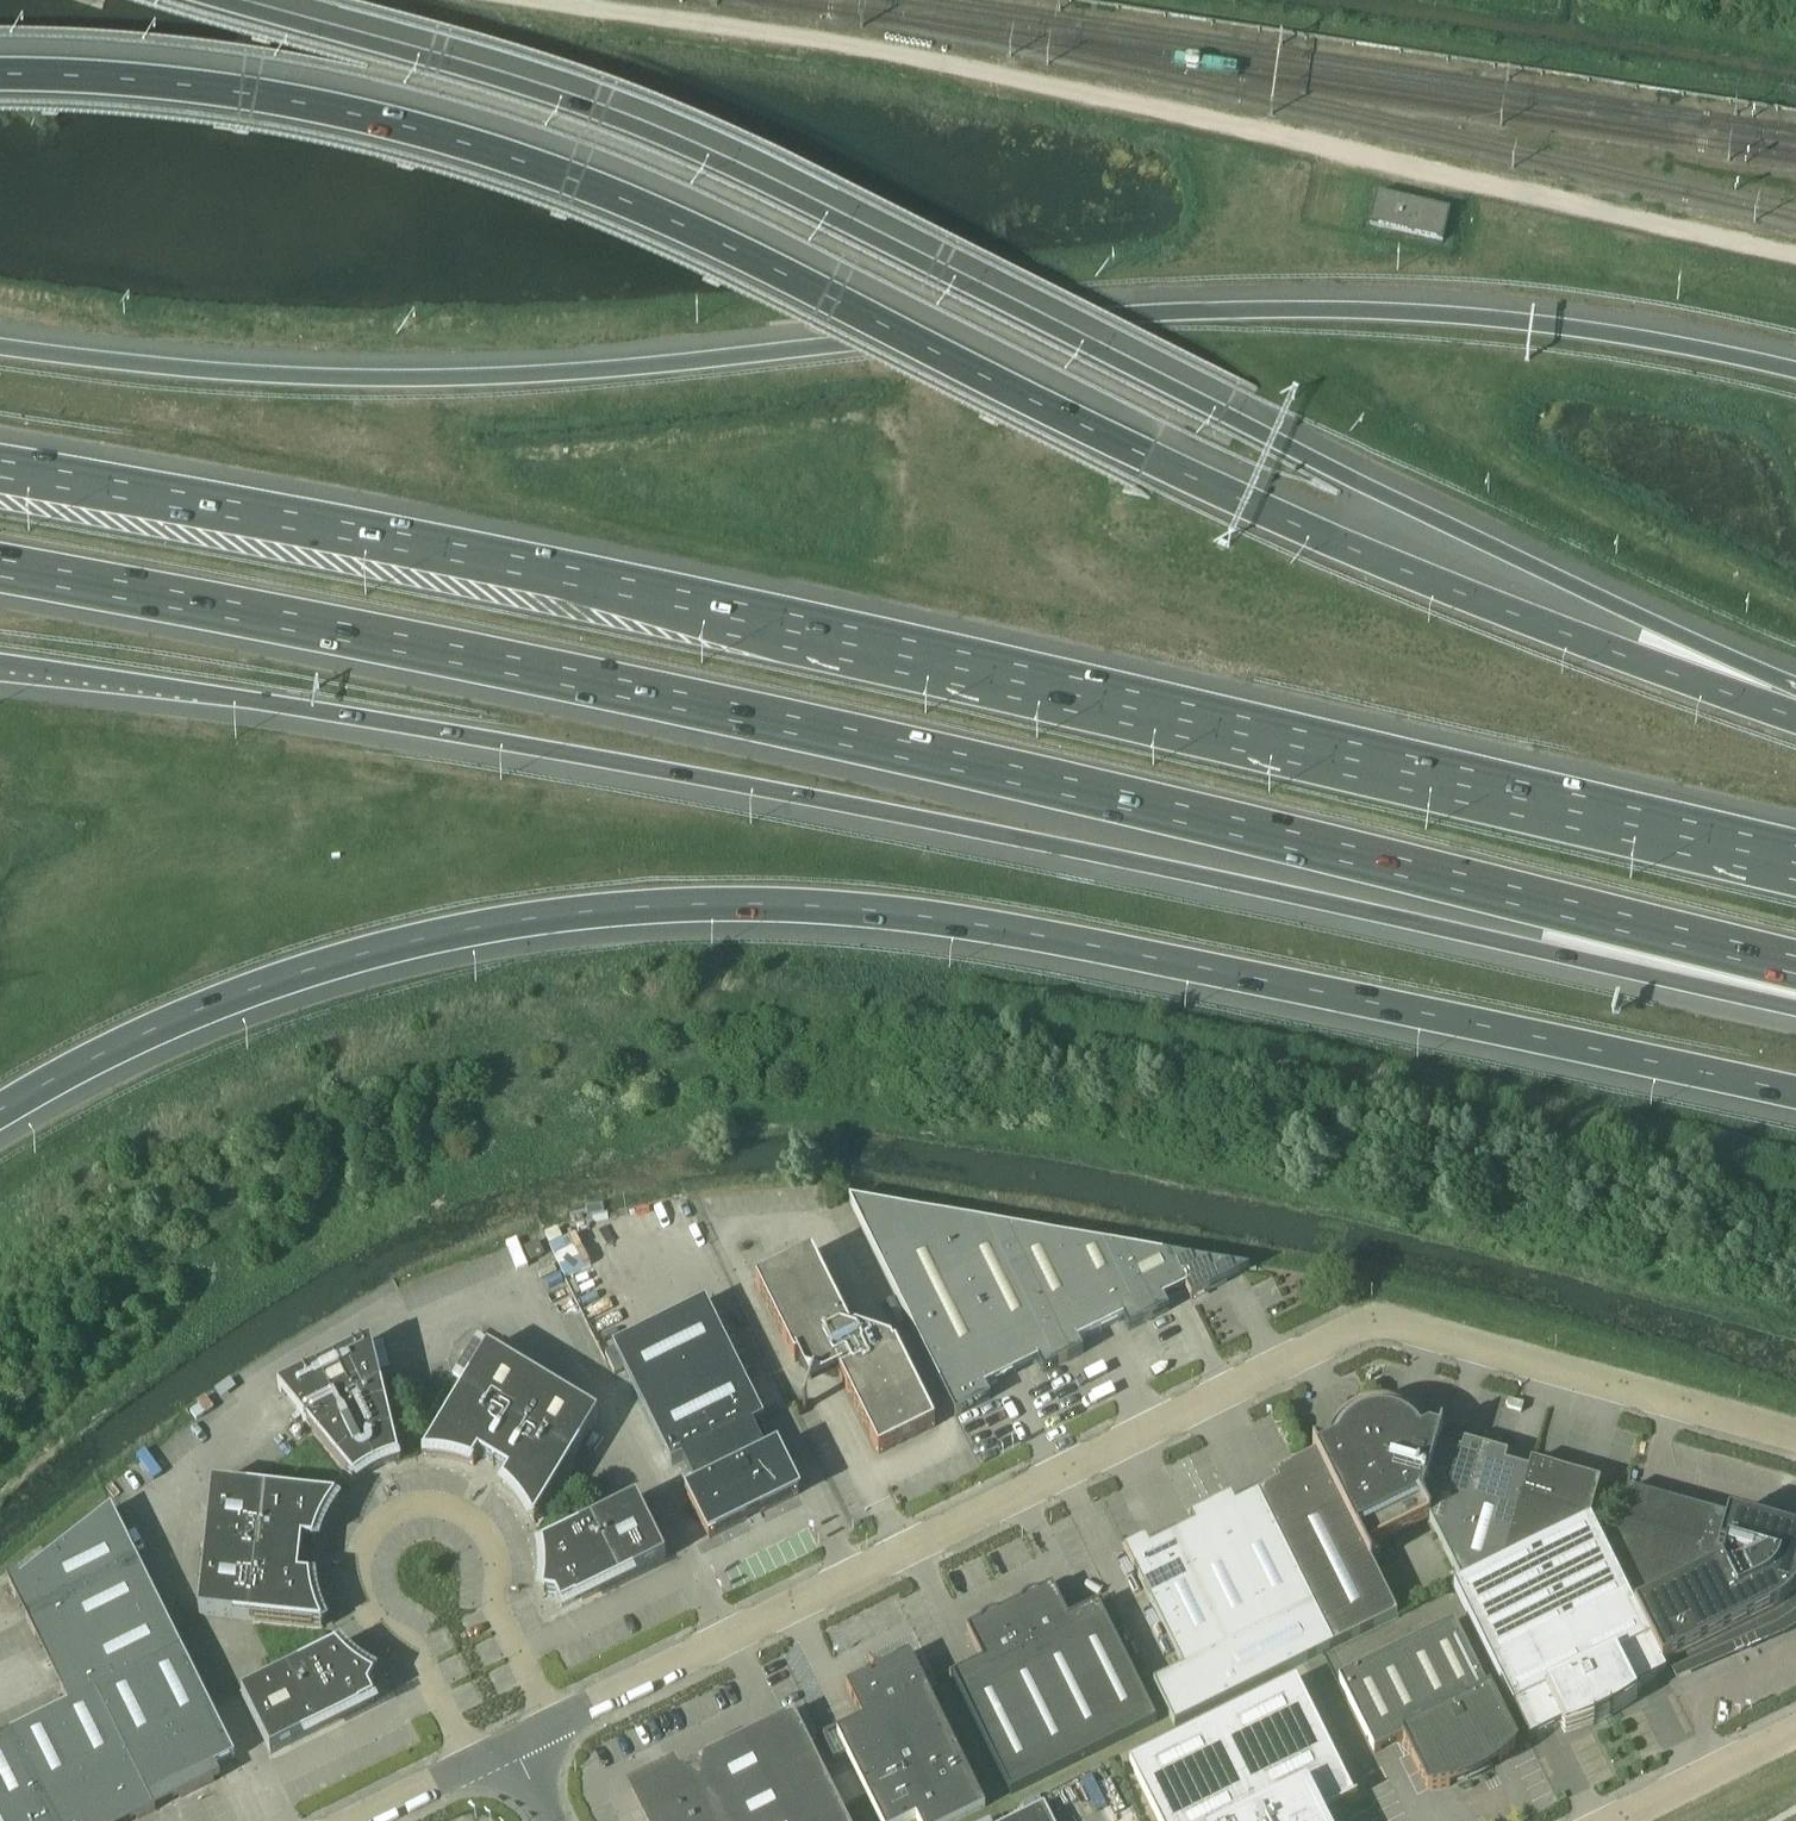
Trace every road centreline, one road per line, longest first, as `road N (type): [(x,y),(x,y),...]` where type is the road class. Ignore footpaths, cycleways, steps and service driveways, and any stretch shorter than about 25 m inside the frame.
road 1 (motorway): [(1795,712),(1623,660),(1154,466),(690,249),(454,161),(235,119),(0,107)]
road 2 (motorway): [(0,1112),(177,1021),(346,960),(509,922),(762,906),(1018,934),(1795,1094)]
road 3 (motorway): [(0,569),(519,667),(1795,971)]
road 4 (motorway): [(1795,857),(550,569),(0,464)]
road 5 (motorway): [(0,662),(983,831),(1795,1006)]
road 6 (motorway): [(1795,370),(1665,341),(1334,309),(964,324),(540,373),(322,377),(0,349)]
road 7 (motorway): [(1795,708),(1641,621),(654,146),(154,0)]
road 8 (unclassified): [(555,1725),(1378,1321),(1795,1438)]
road 9 (unclassified): [(555,1725),(497,1603),(488,1535),(446,1504),(399,1508),(361,1550),(360,1590),(375,1618),(415,1653),(470,1767)]
road 10 (unclassified): [(1795,1731),(1613,1820)]

